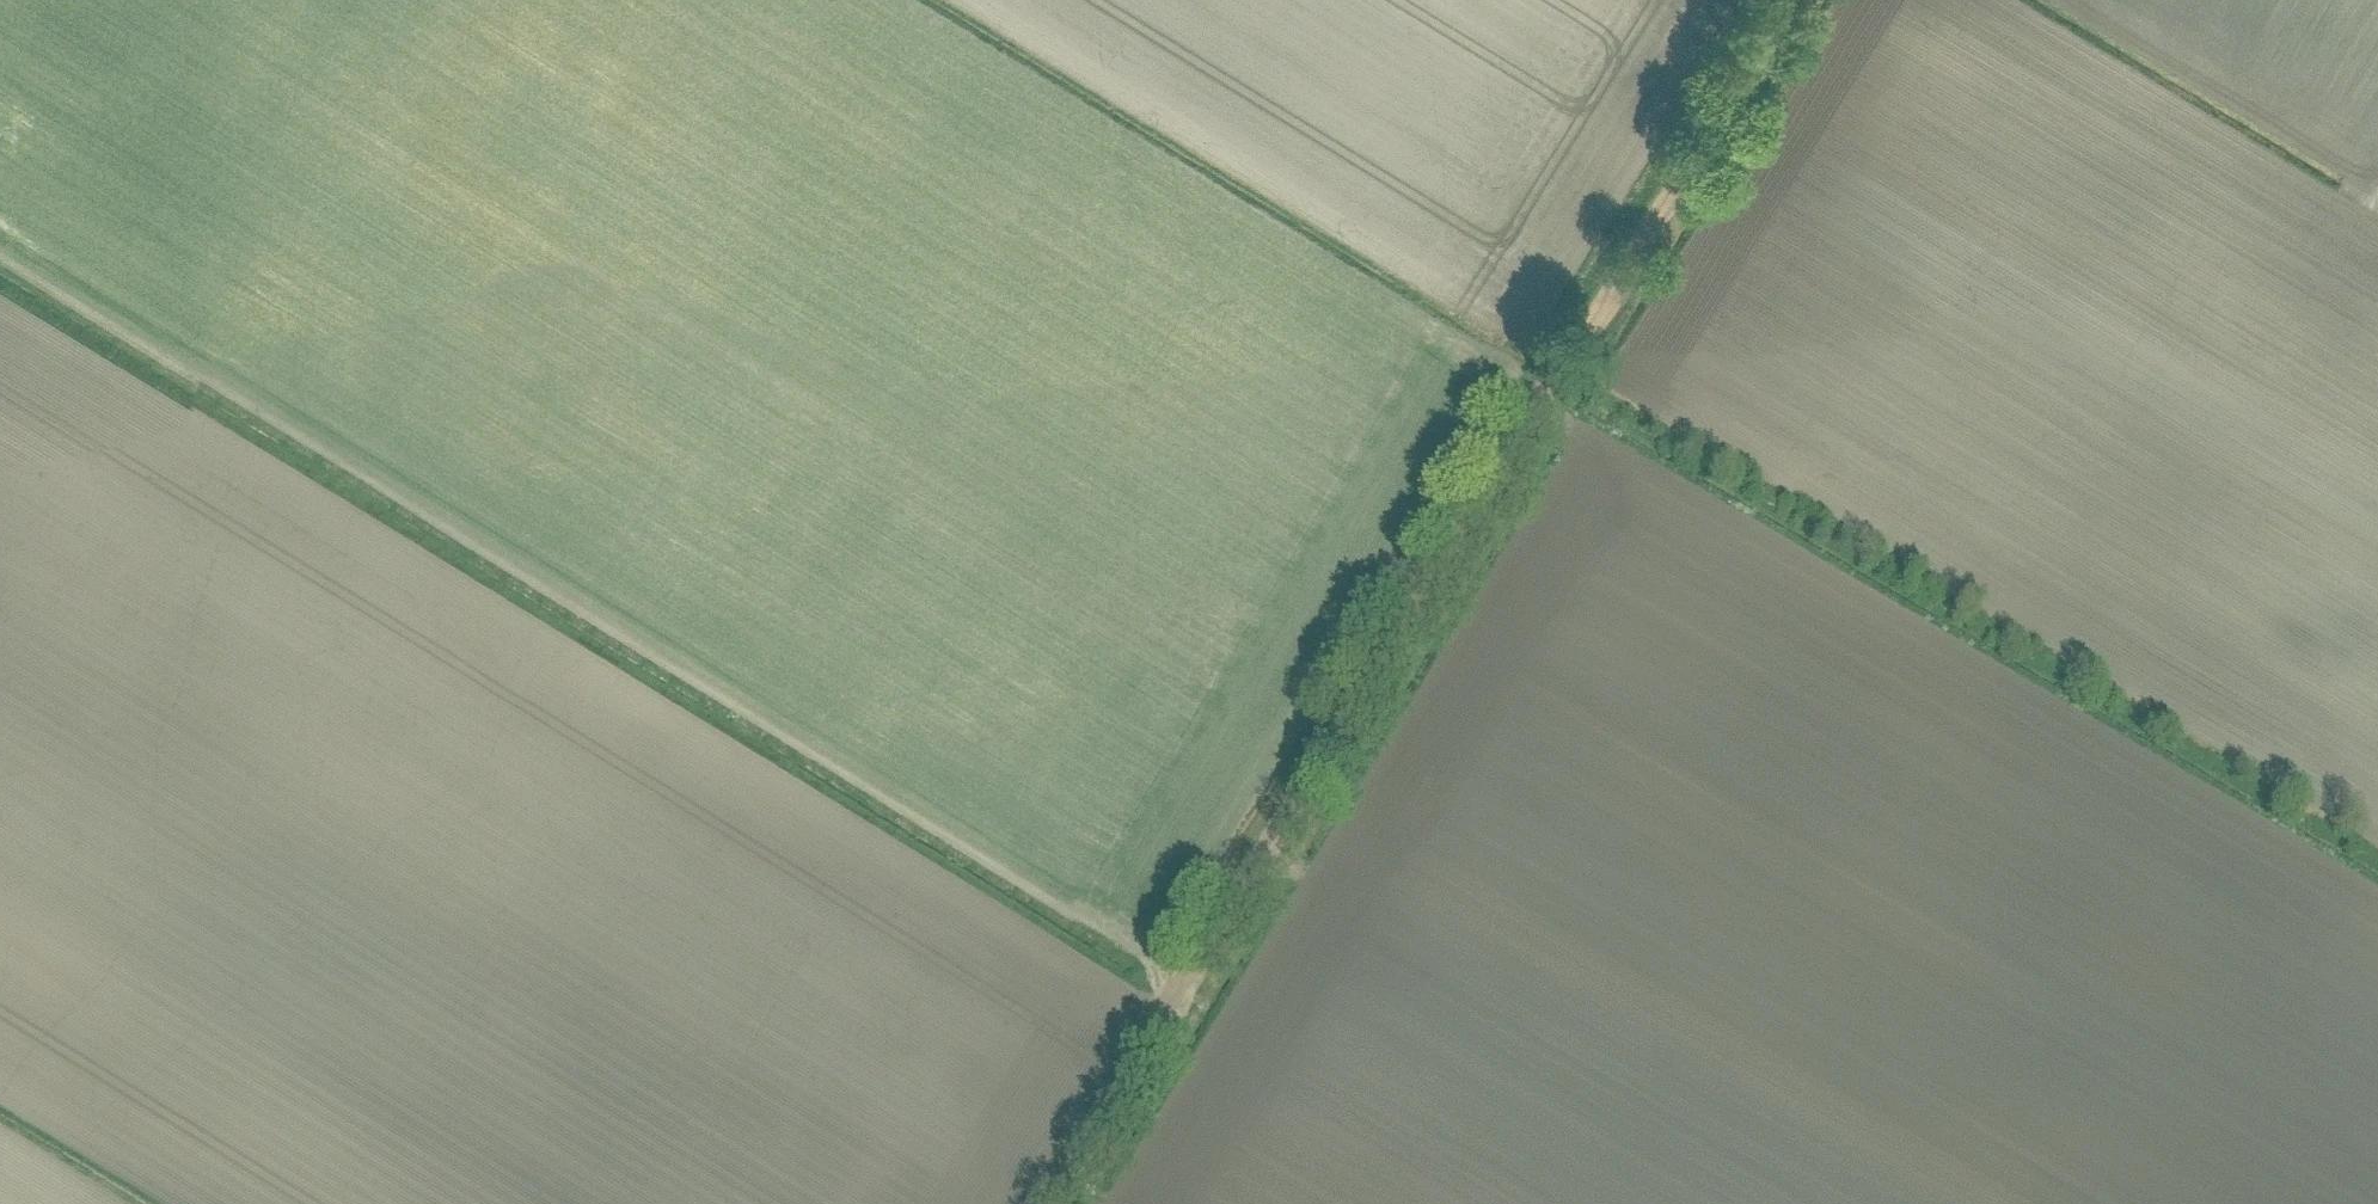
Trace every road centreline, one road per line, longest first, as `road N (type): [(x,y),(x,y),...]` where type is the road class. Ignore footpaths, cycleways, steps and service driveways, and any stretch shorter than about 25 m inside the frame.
road 1 (track): [(1786,0),(1048,1203)]
road 2 (track): [(1170,1005),(0,260)]

